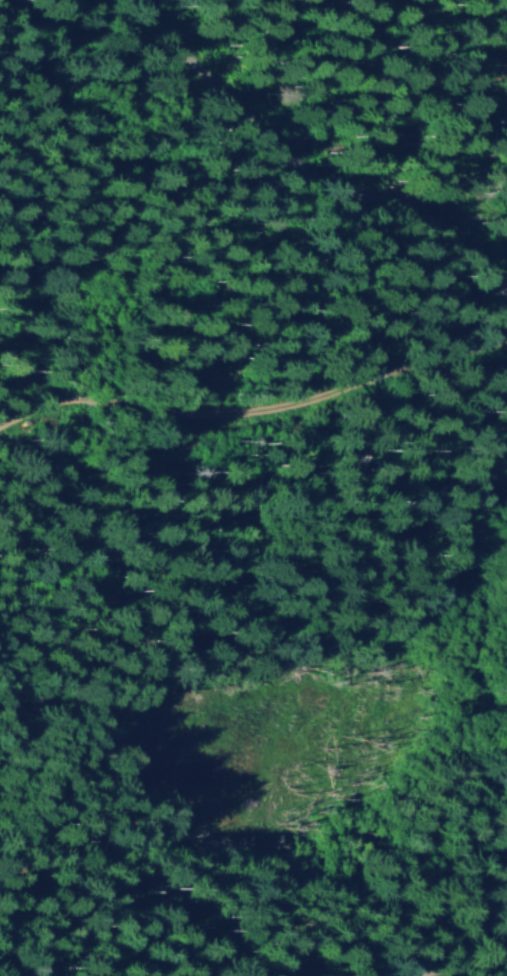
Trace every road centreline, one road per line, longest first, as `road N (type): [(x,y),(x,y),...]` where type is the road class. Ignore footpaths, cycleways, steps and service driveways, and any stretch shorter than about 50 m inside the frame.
road 1 (track): [(147,0),(309,174),(433,227),(506,292)]

